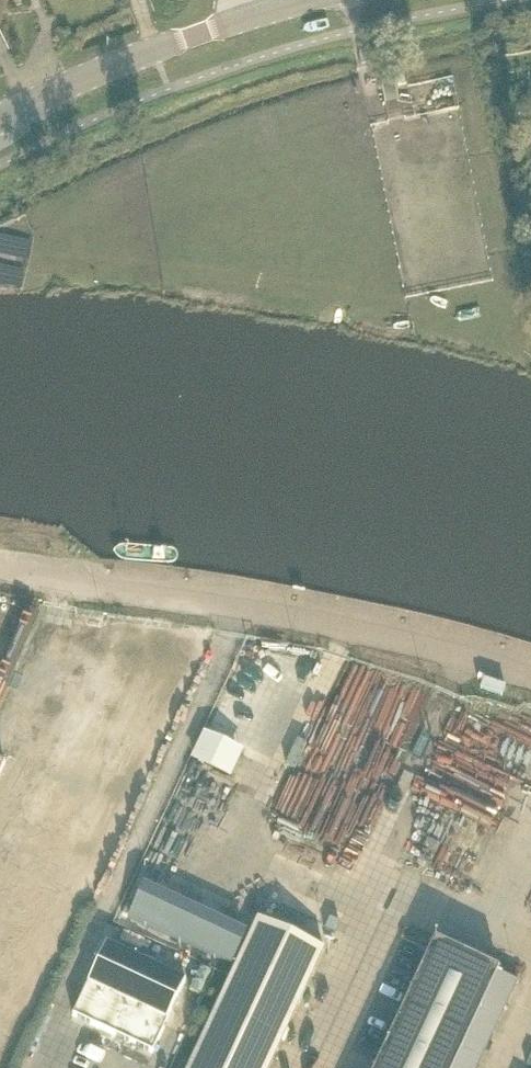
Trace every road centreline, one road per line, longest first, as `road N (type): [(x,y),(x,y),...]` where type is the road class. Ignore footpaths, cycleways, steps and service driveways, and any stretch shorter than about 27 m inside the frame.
road 1 (unclassified): [(530,678),(359,633),(101,592),(0,566)]
road 2 (tertiary): [(0,121),(184,40),(313,0)]
road 3 (track): [(351,0),(377,119)]

